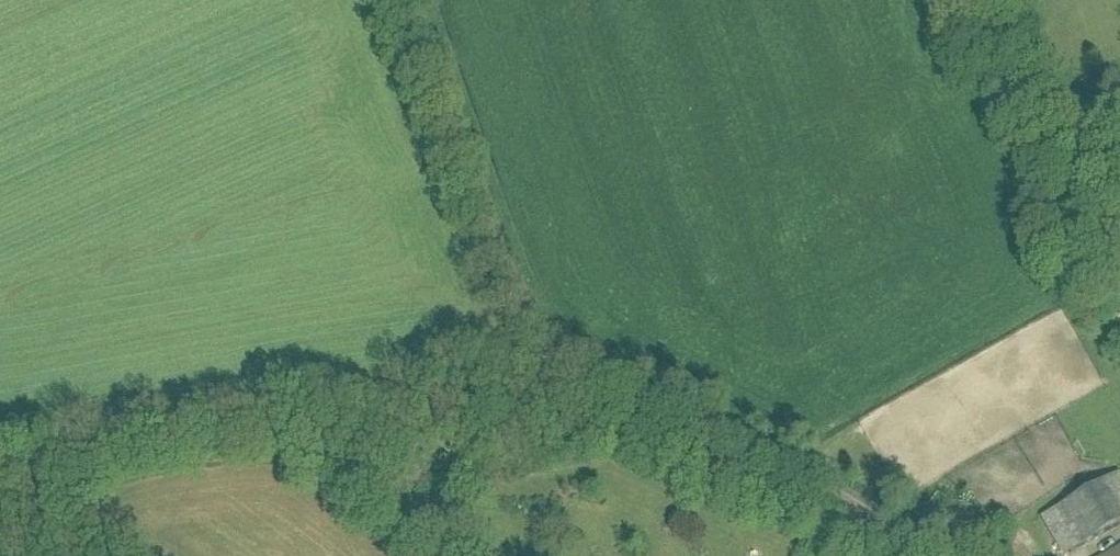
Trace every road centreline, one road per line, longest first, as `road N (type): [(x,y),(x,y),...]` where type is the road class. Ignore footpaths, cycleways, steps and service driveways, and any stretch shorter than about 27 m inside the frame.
road 1 (unclassified): [(915,555),(820,486),(657,413),(556,353),(539,334),(516,295),(414,0)]
road 2 (track): [(556,353),(517,388),(143,447),(0,504)]

